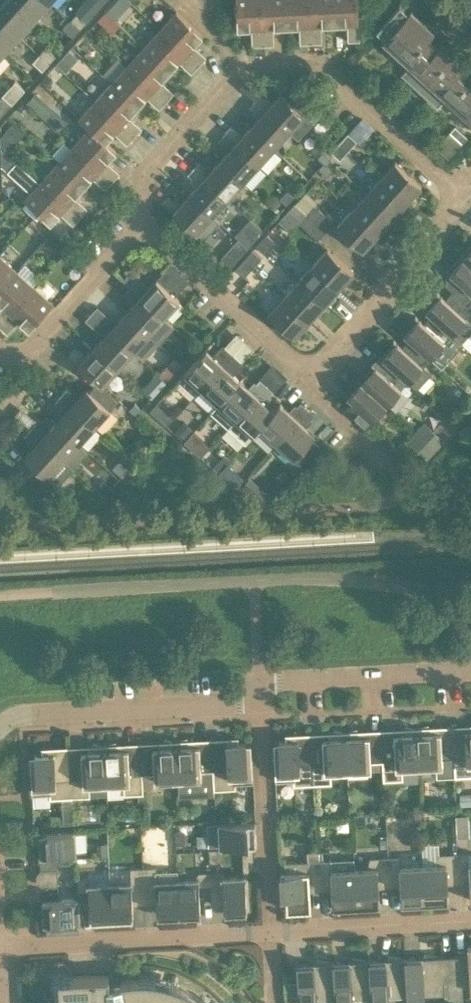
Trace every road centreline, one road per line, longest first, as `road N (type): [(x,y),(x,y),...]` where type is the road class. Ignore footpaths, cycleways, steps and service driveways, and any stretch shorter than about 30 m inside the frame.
road 1 (residential): [(143,234),(147,167),(229,75),(323,74),(457,201),(323,365),(299,368),(155,234)]
road 2 (tertiary): [(0,727),(23,715),(237,706),(282,680),(470,671)]
road 3 (residential): [(5,947),(470,921)]
road 4 (residential): [(143,234),(129,235),(21,357)]

